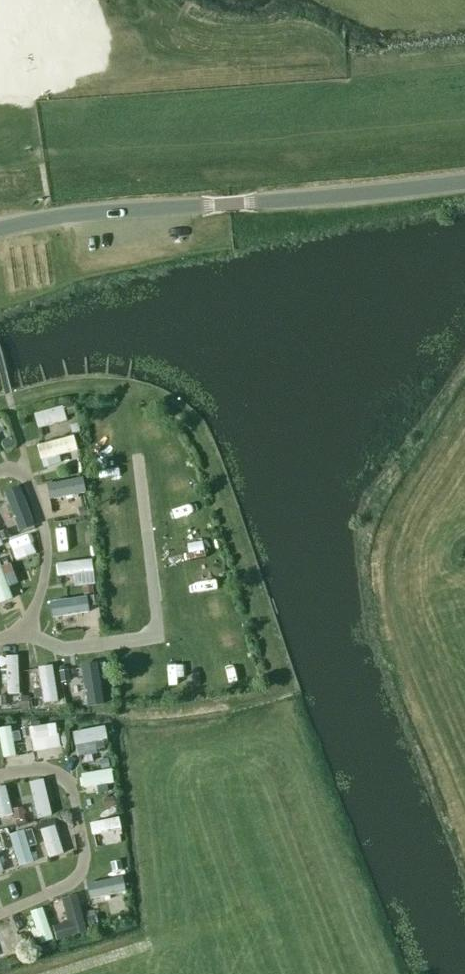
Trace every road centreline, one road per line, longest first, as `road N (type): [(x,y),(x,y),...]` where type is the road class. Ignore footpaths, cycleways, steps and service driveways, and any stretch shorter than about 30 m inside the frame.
road 1 (tertiary): [(0,228),(464,180)]

